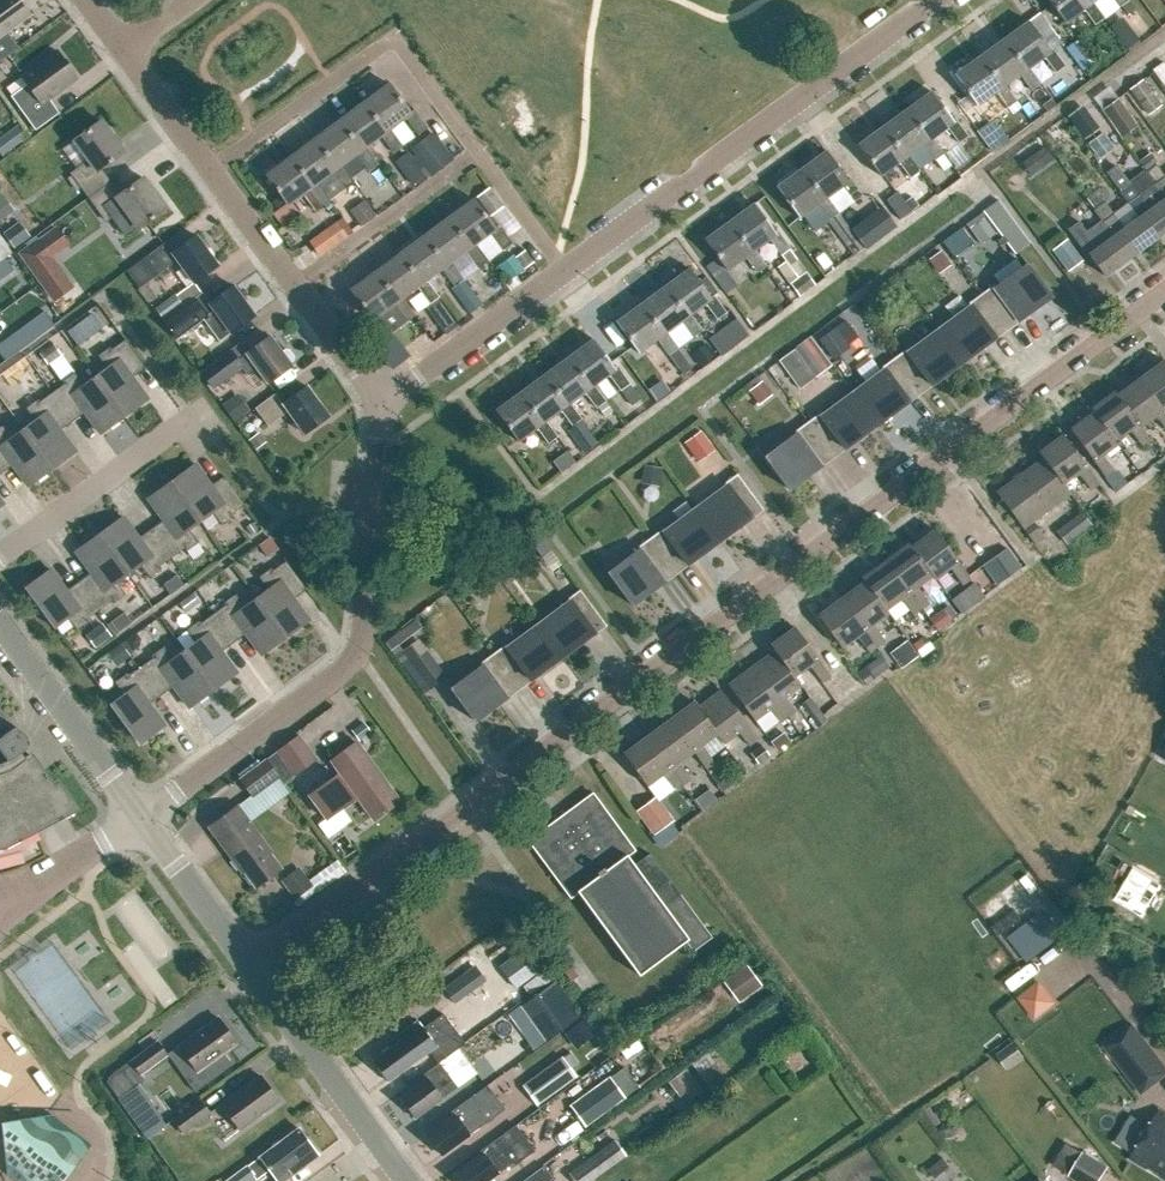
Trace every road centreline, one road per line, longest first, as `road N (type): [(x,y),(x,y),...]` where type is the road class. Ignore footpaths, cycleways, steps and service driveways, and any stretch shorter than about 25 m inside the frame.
road 1 (residential): [(249,967),(1164,290)]
road 2 (residential): [(137,815),(357,657),(382,400)]
road 3 (residential): [(562,271),(931,0)]
road 4 (residential): [(208,170),(394,37),(478,152)]
road 5 (unclassified): [(0,554),(191,418),(204,438)]
road 6 (residential): [(137,815),(0,624)]
road 7 (residential): [(295,285),(478,152)]
road 8 (residential): [(381,1145),(249,967)]
road 9 (residential): [(382,400),(562,271)]
road 10 (residential): [(249,967),(137,815)]
road 11 (residential): [(208,170),(121,51)]
road 12 (residential): [(478,152),(562,271)]
road 13 (residential): [(382,400),(295,285)]
road 14 (residential): [(295,285),(208,170)]
road 15 (unclassified): [(21,892),(137,815)]

